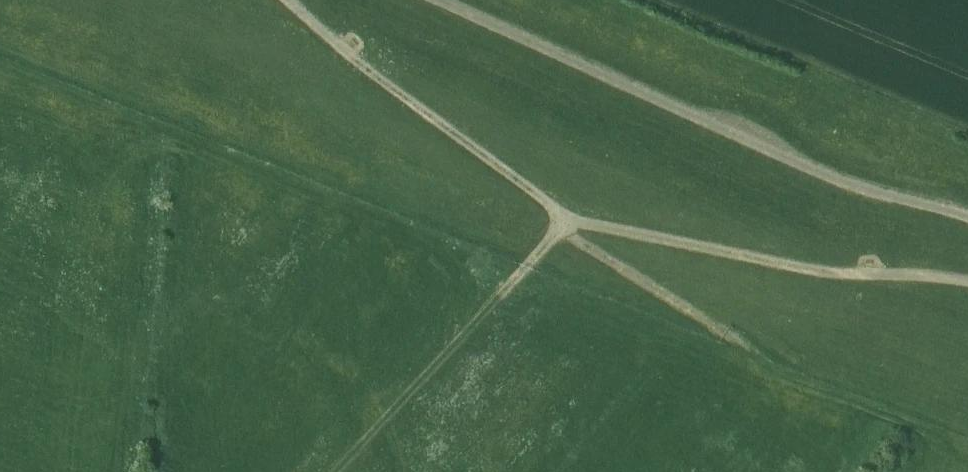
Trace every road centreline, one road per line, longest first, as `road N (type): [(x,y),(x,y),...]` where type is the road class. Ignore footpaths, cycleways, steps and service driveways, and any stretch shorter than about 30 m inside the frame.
road 1 (track): [(290,0),(428,117),(569,220),(813,269),(967,281)]
road 2 (track): [(439,0),(844,180),(967,216)]
road 3 (track): [(569,220),(339,471)]
road 4 (track): [(724,332),(562,228)]

